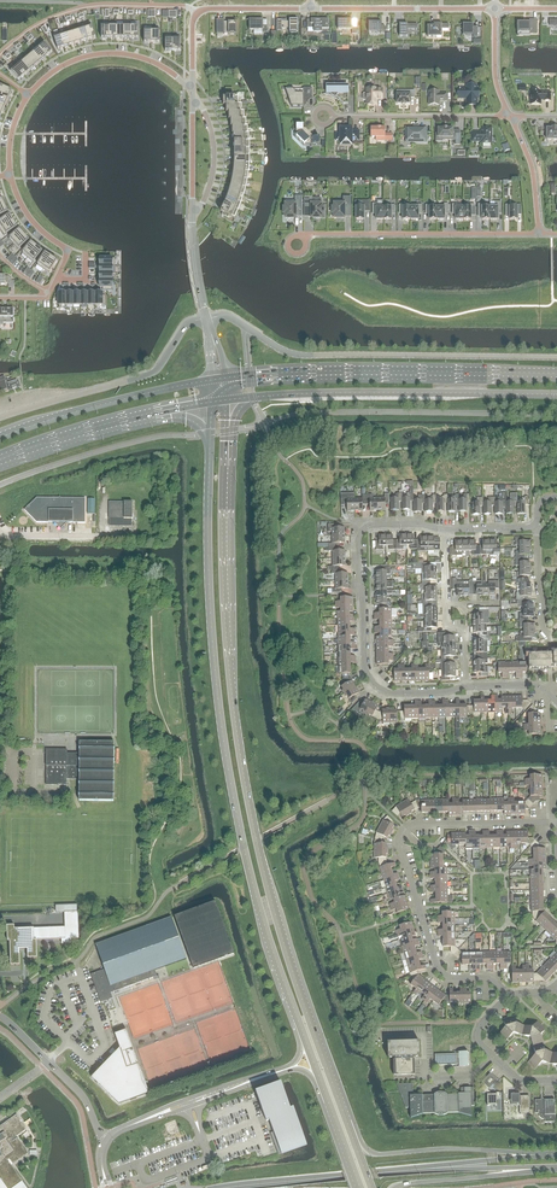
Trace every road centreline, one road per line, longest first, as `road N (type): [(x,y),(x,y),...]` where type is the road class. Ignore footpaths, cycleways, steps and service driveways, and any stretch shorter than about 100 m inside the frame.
road 1 (primary): [(341,1106),(288,956),(247,791),(225,618),(224,454)]
road 2 (primary): [(210,451),(209,584),(225,748),(256,899),(292,1005)]
road 3 (residential): [(556,822),(415,823),(399,843),(439,969),(489,979),(509,997)]
road 4 (residential): [(465,687),(391,693),(364,665),(362,531),(416,523),(446,529)]
road 5 (tertiary): [(556,357),(300,355),(249,329)]
road 6 (trunk): [(556,373),(249,375)]
road 7 (trunk): [(263,396),(556,394)]
road 8 (tertiary): [(0,418),(150,374),(186,325),(206,318)]
road 9 (residential): [(539,233),(302,238)]
road 10 (primary): [(547,1156),(448,1149),(375,1154),(341,1106)]
road 11 (secondary): [(225,1187),(449,1167)]
road 12 (primary): [(213,380),(0,437)]
road 13 (unclassified): [(0,485),(148,438),(205,433)]
road 14 (residential): [(11,174),(31,219),(69,249),(46,297),(0,297)]
road 15 (tertiary): [(193,94),(198,13),(311,8)]
road 16 (residential): [(193,94),(157,64),(112,53),(62,66),(29,95)]
road 17 (residential): [(511,117),(332,118)]
road 18 (tertiary): [(311,8),(488,9)]
road 19 (residential): [(465,687),(464,628),(447,628),(446,529)]
road 20 (primary): [(292,1005),(301,1050),(295,1062),(188,1099)]
road 21 (primary): [(196,1105),(298,1070),(313,1078),(334,1117)]
road 22 (unclassified): [(106,1141),(83,1097),(0,1016)]
road 23 (primary): [(0,460),(155,412)]
road 24 (primary): [(395,1187),(556,1167)]
road 25 (residential): [(193,94),(210,125),(214,160),(192,218)]
road 26 (tertiary): [(192,218),(193,94)]
road 27 (residential): [(511,117),(531,164),(539,233)]
road 28 (primary): [(292,1005),(334,1117)]
road 29 (residential): [(556,626),(544,628),(533,526)]

